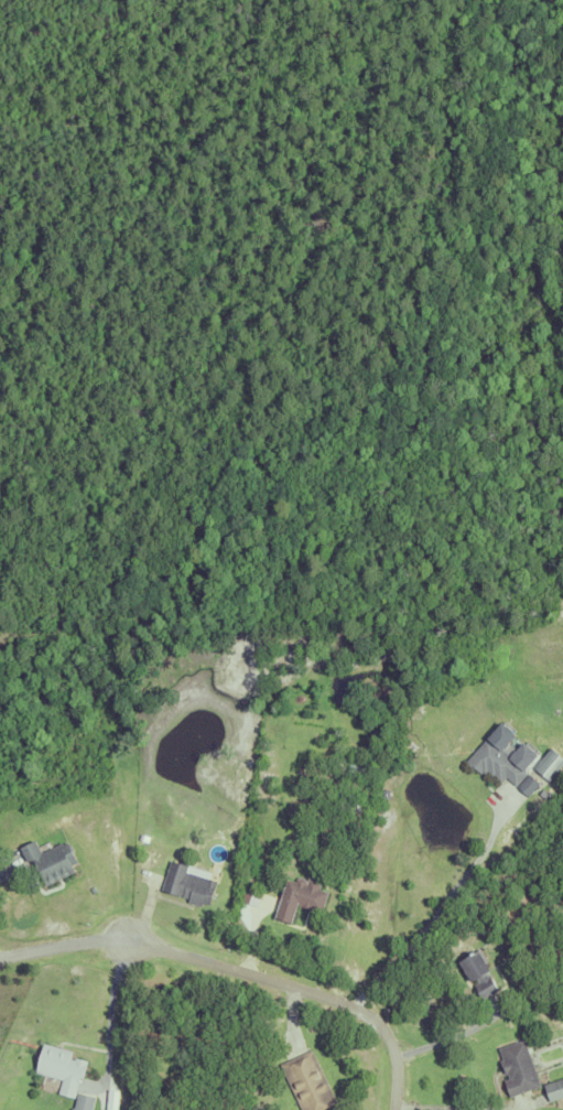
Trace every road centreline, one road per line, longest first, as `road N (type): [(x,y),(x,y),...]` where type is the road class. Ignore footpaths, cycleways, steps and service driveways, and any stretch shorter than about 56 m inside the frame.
road 1 (residential): [(390,1109),(392,1052),(380,1026),(351,1004),(128,940),(0,945)]

